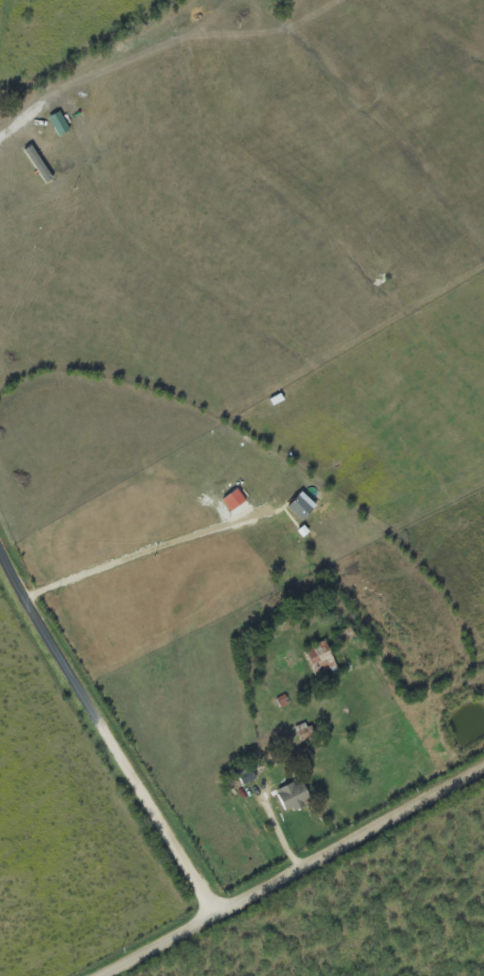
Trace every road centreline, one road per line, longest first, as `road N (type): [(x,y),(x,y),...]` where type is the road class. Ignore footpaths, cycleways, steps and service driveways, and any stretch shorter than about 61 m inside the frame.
road 1 (residential): [(110,975),(483,772)]
road 2 (residential): [(218,917),(0,567)]

